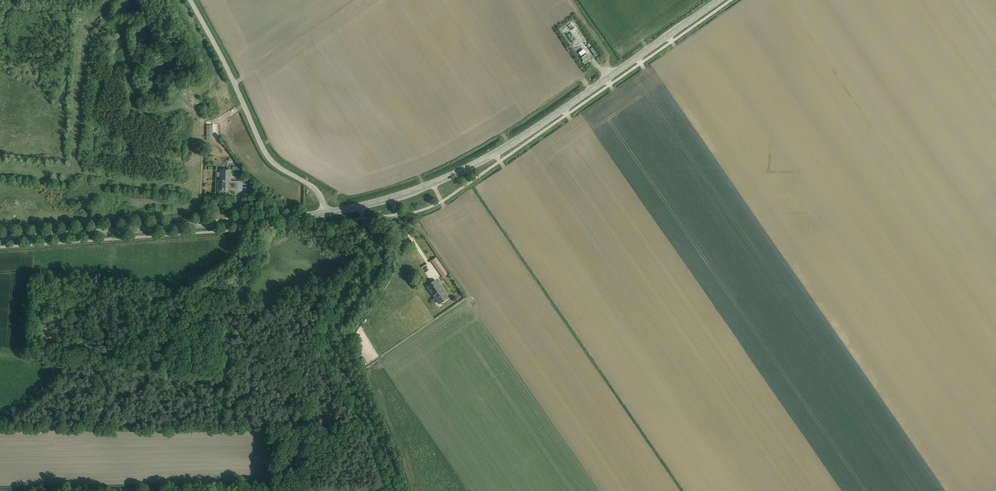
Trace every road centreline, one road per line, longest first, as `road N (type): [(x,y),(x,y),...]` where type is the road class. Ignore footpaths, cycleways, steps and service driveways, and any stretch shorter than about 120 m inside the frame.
road 1 (tertiary): [(324,213),(399,196),(477,163),(719,0)]
road 2 (tertiary): [(0,239),(324,213)]
road 3 (unclassified): [(324,213),(317,188),(266,149),(191,0)]
road 4 (track): [(370,424),(334,348),(338,318),(383,252),(383,240),(363,219)]

